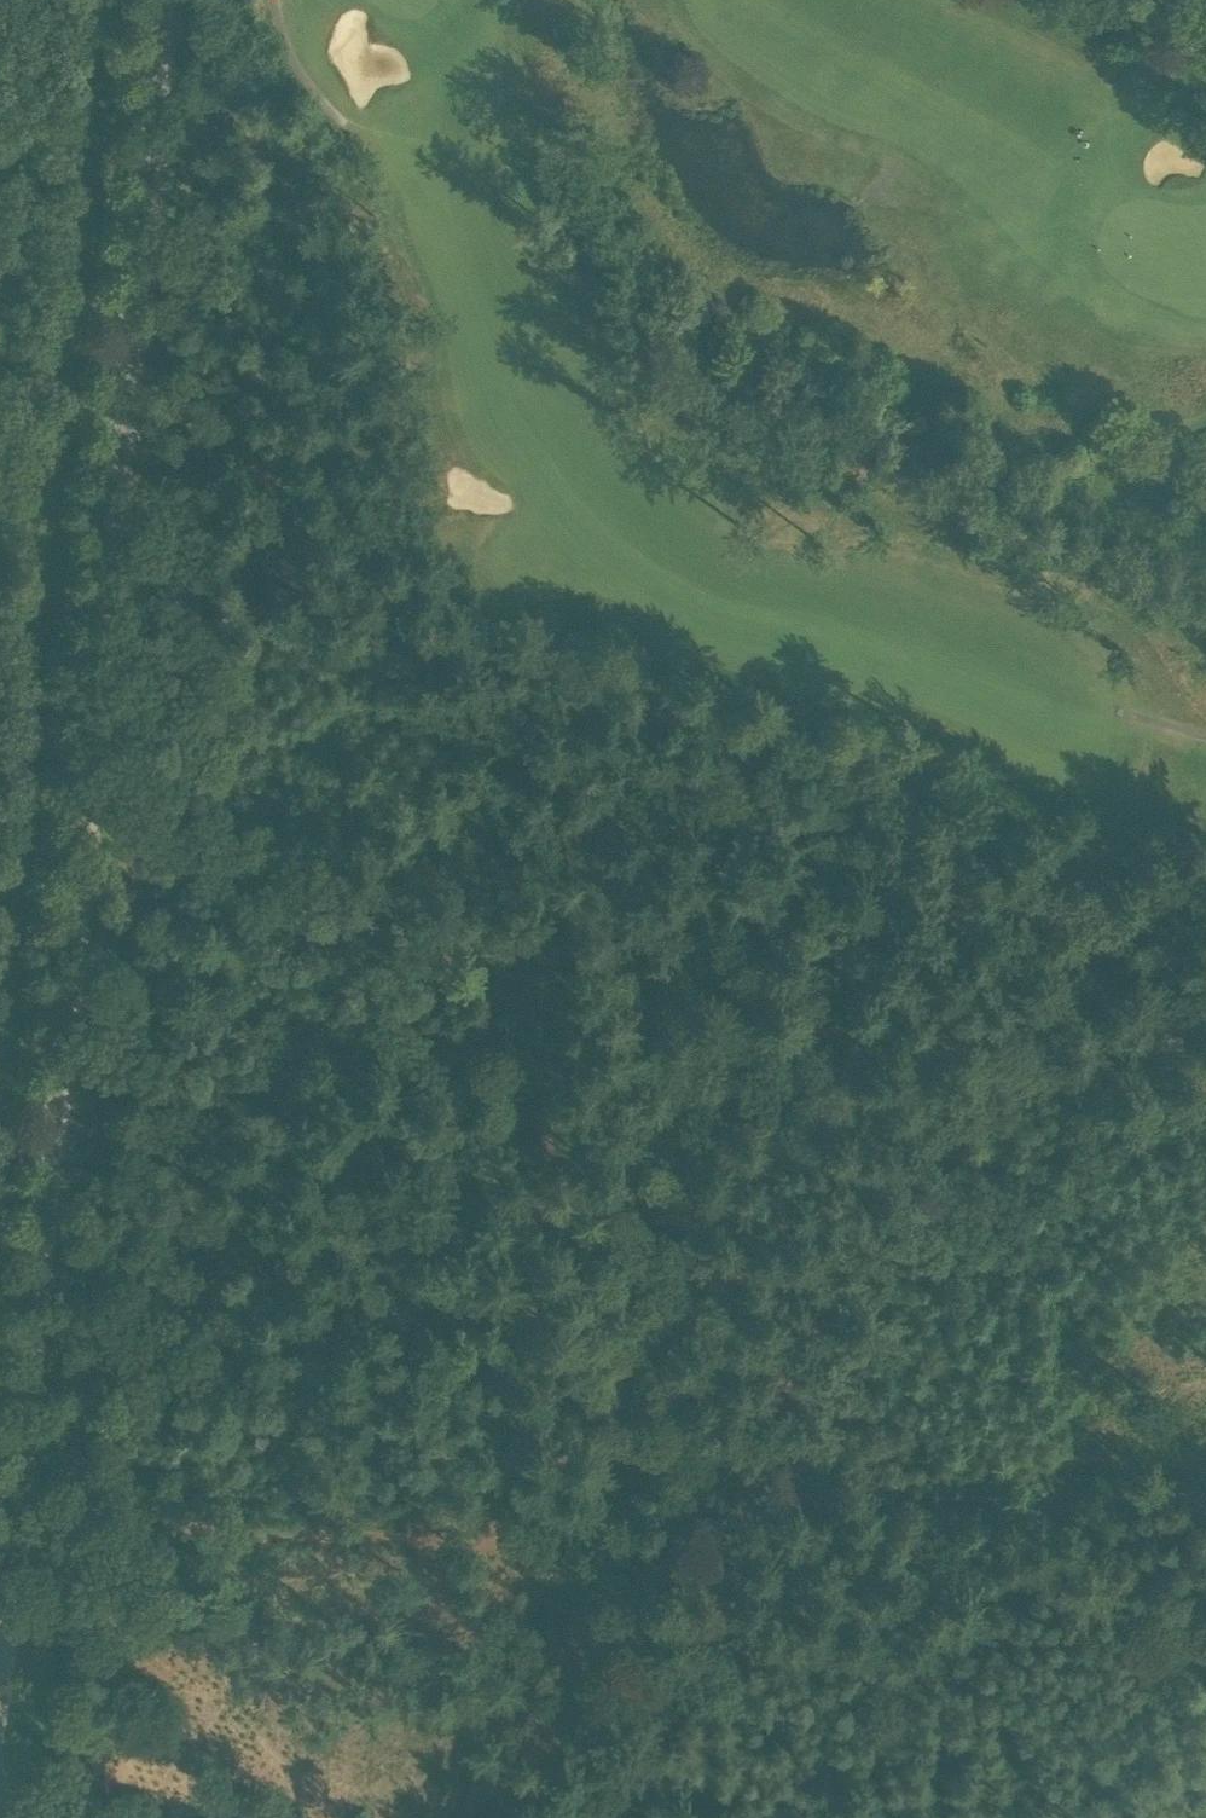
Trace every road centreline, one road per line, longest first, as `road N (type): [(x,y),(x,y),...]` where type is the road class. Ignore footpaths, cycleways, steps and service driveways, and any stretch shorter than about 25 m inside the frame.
road 1 (unclassified): [(0,1681),(162,0)]

